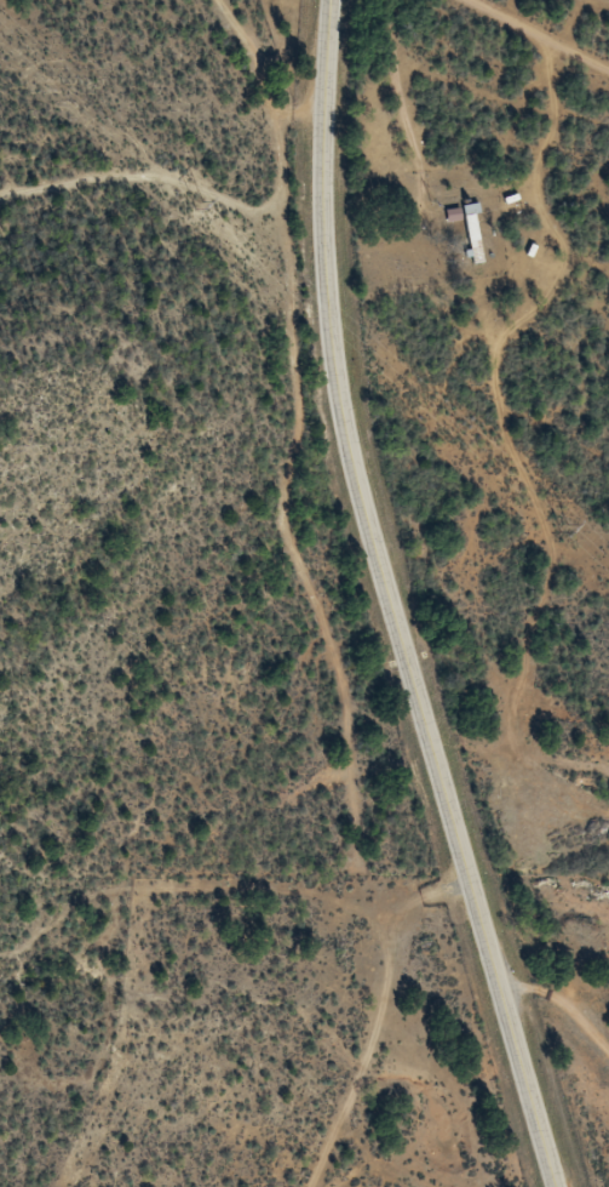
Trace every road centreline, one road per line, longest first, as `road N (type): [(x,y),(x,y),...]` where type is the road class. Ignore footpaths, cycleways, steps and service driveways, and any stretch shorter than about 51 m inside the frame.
road 1 (tertiary): [(332,0),(327,245),(355,457),(556,1186)]
road 2 (residential): [(354,1186),(466,883)]
road 3 (residential): [(608,68),(461,21),(364,21),(355,0)]

